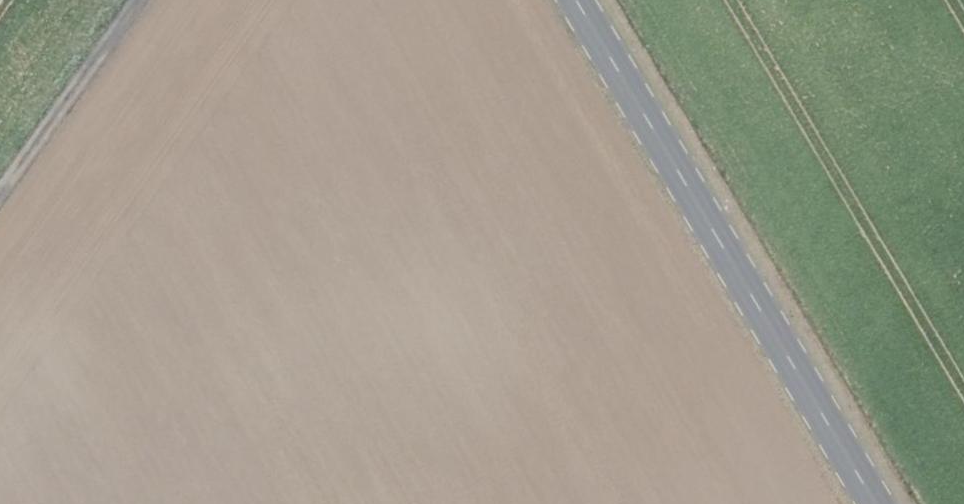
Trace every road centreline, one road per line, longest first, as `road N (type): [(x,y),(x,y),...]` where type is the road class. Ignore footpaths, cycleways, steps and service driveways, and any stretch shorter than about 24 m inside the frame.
road 1 (secondary): [(569,0),(872,503)]
road 2 (track): [(130,0),(0,184)]

